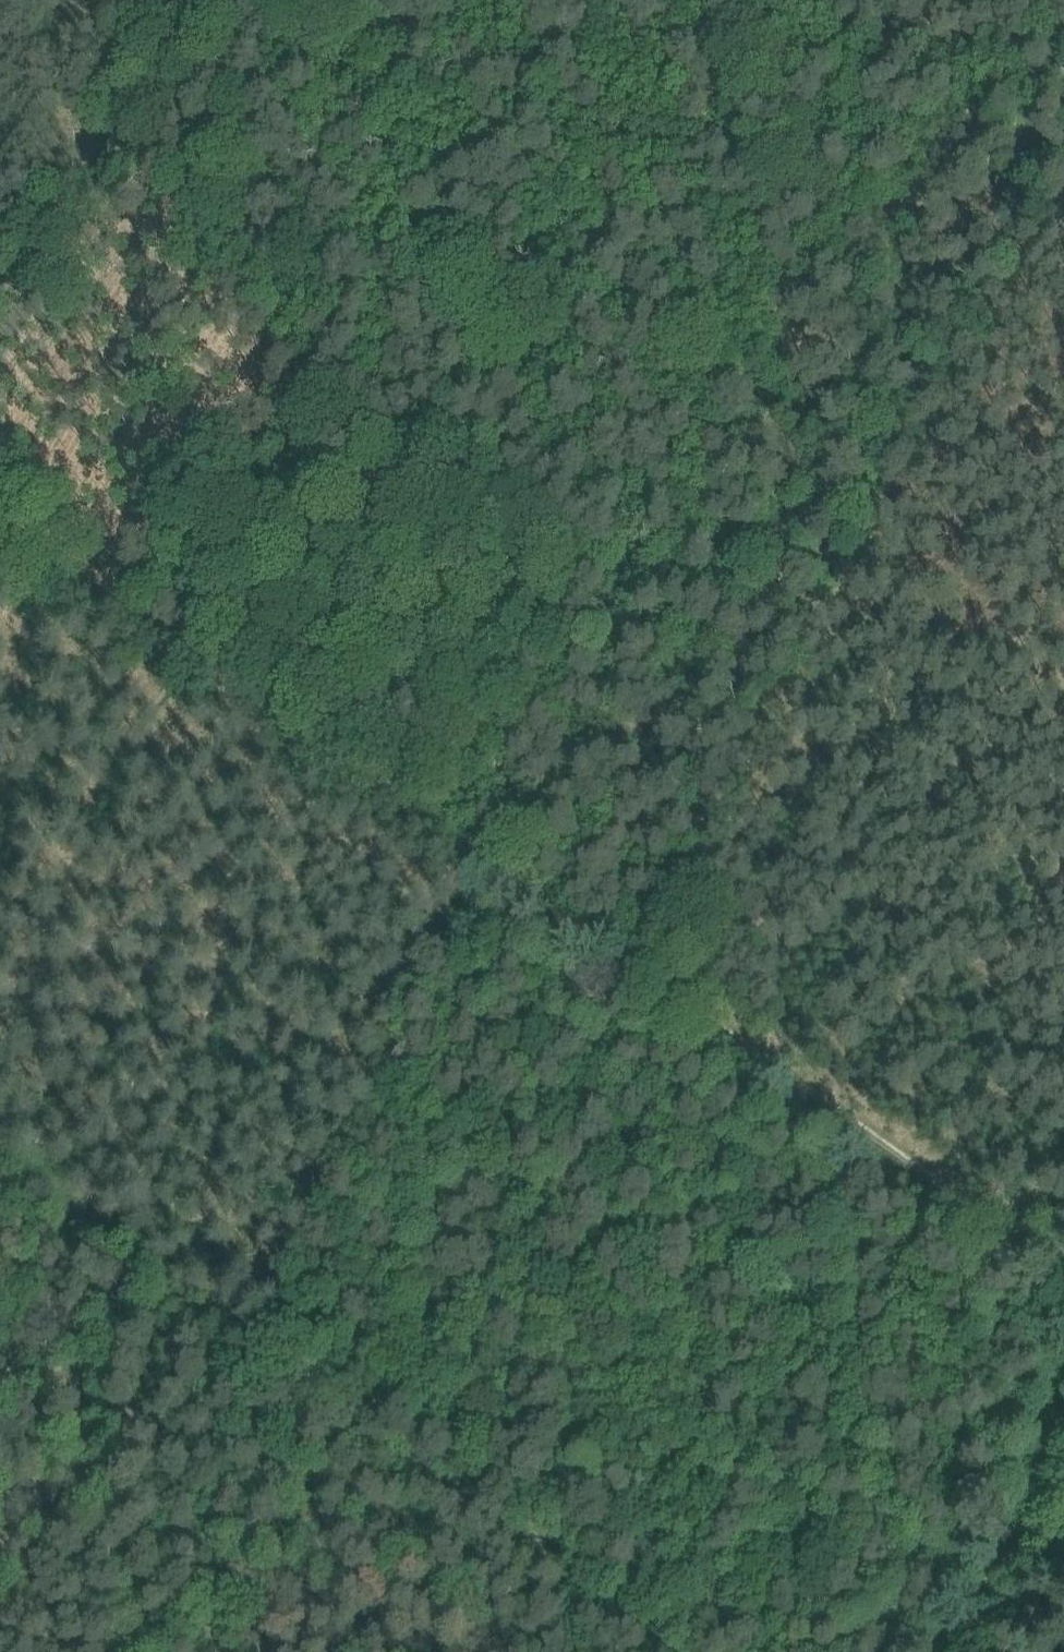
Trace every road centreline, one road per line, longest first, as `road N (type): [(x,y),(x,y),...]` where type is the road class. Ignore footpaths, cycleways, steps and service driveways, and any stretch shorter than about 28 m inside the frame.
road 1 (track): [(0,515),(428,852),(1063,1283)]
road 2 (track): [(962,1651),(1063,1415)]

